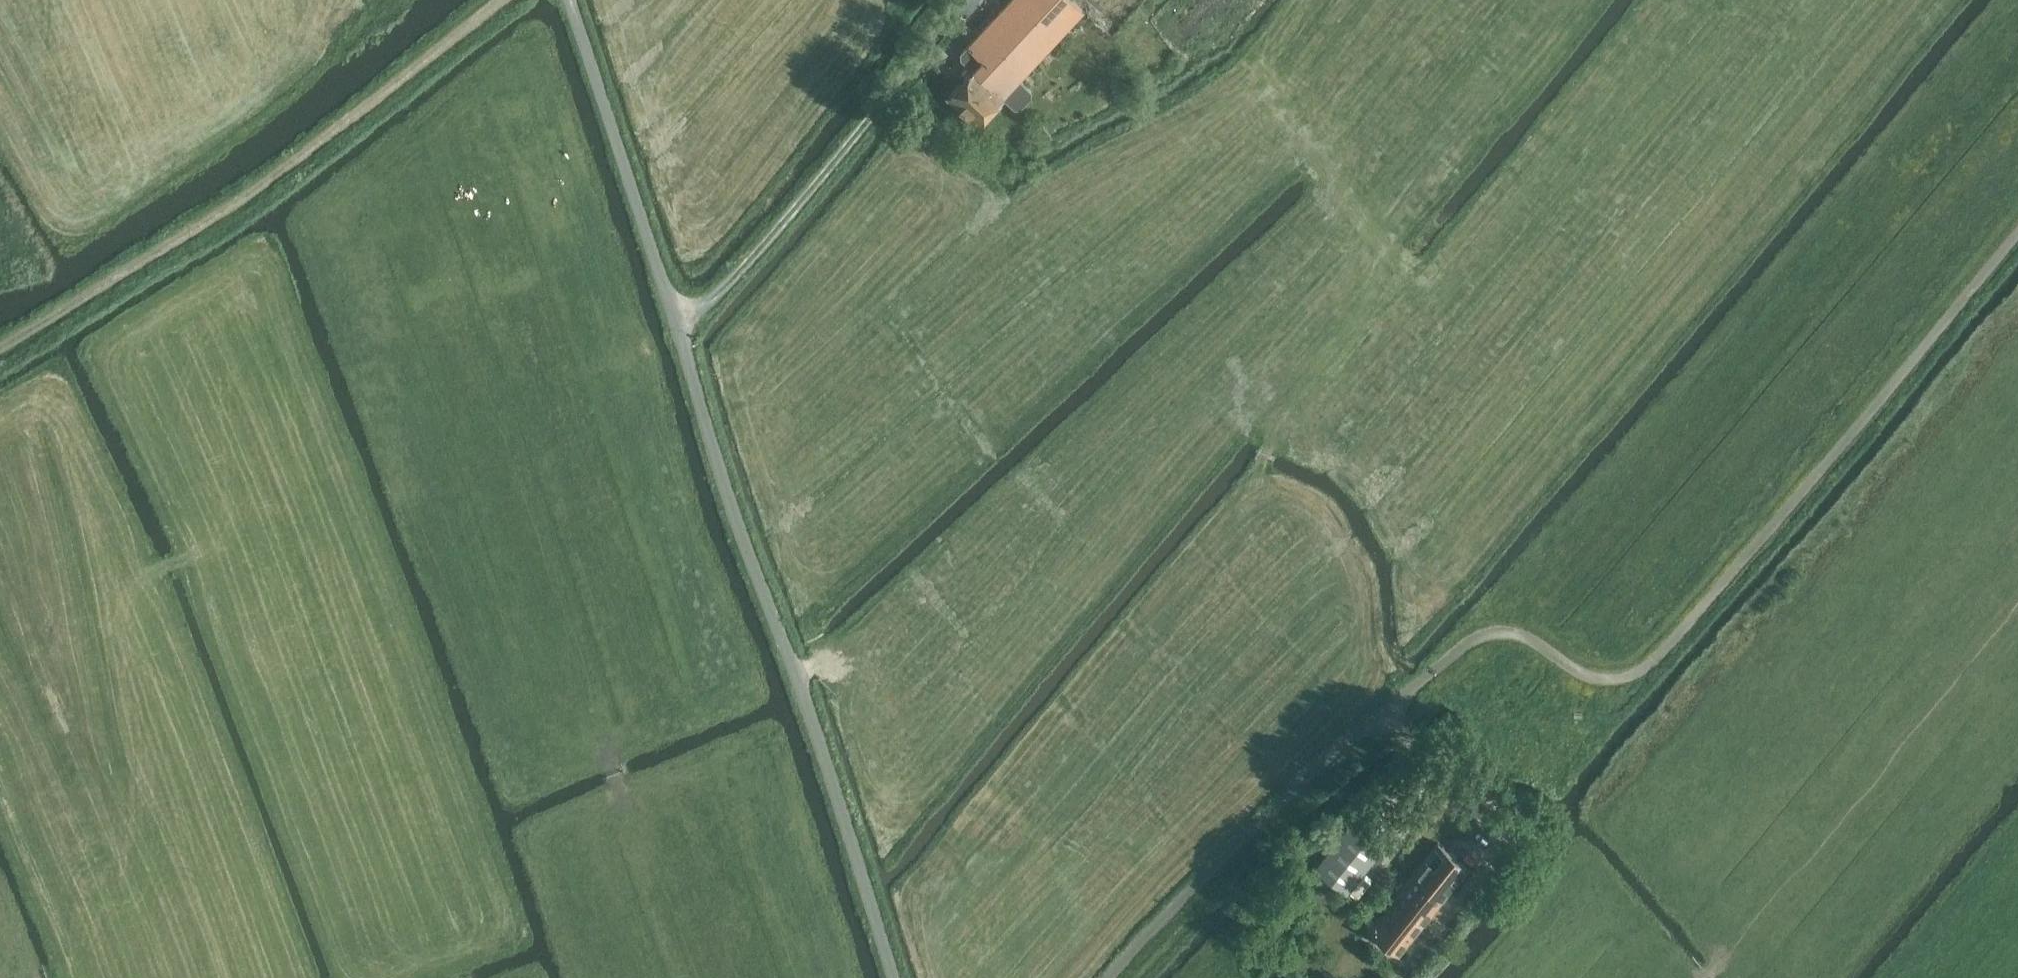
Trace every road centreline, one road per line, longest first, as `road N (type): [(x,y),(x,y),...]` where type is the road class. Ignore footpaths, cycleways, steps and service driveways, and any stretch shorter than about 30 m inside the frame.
road 1 (unclassified): [(893,977),(570,0)]
road 2 (track): [(954,14),(751,257),(705,302),(675,318)]

